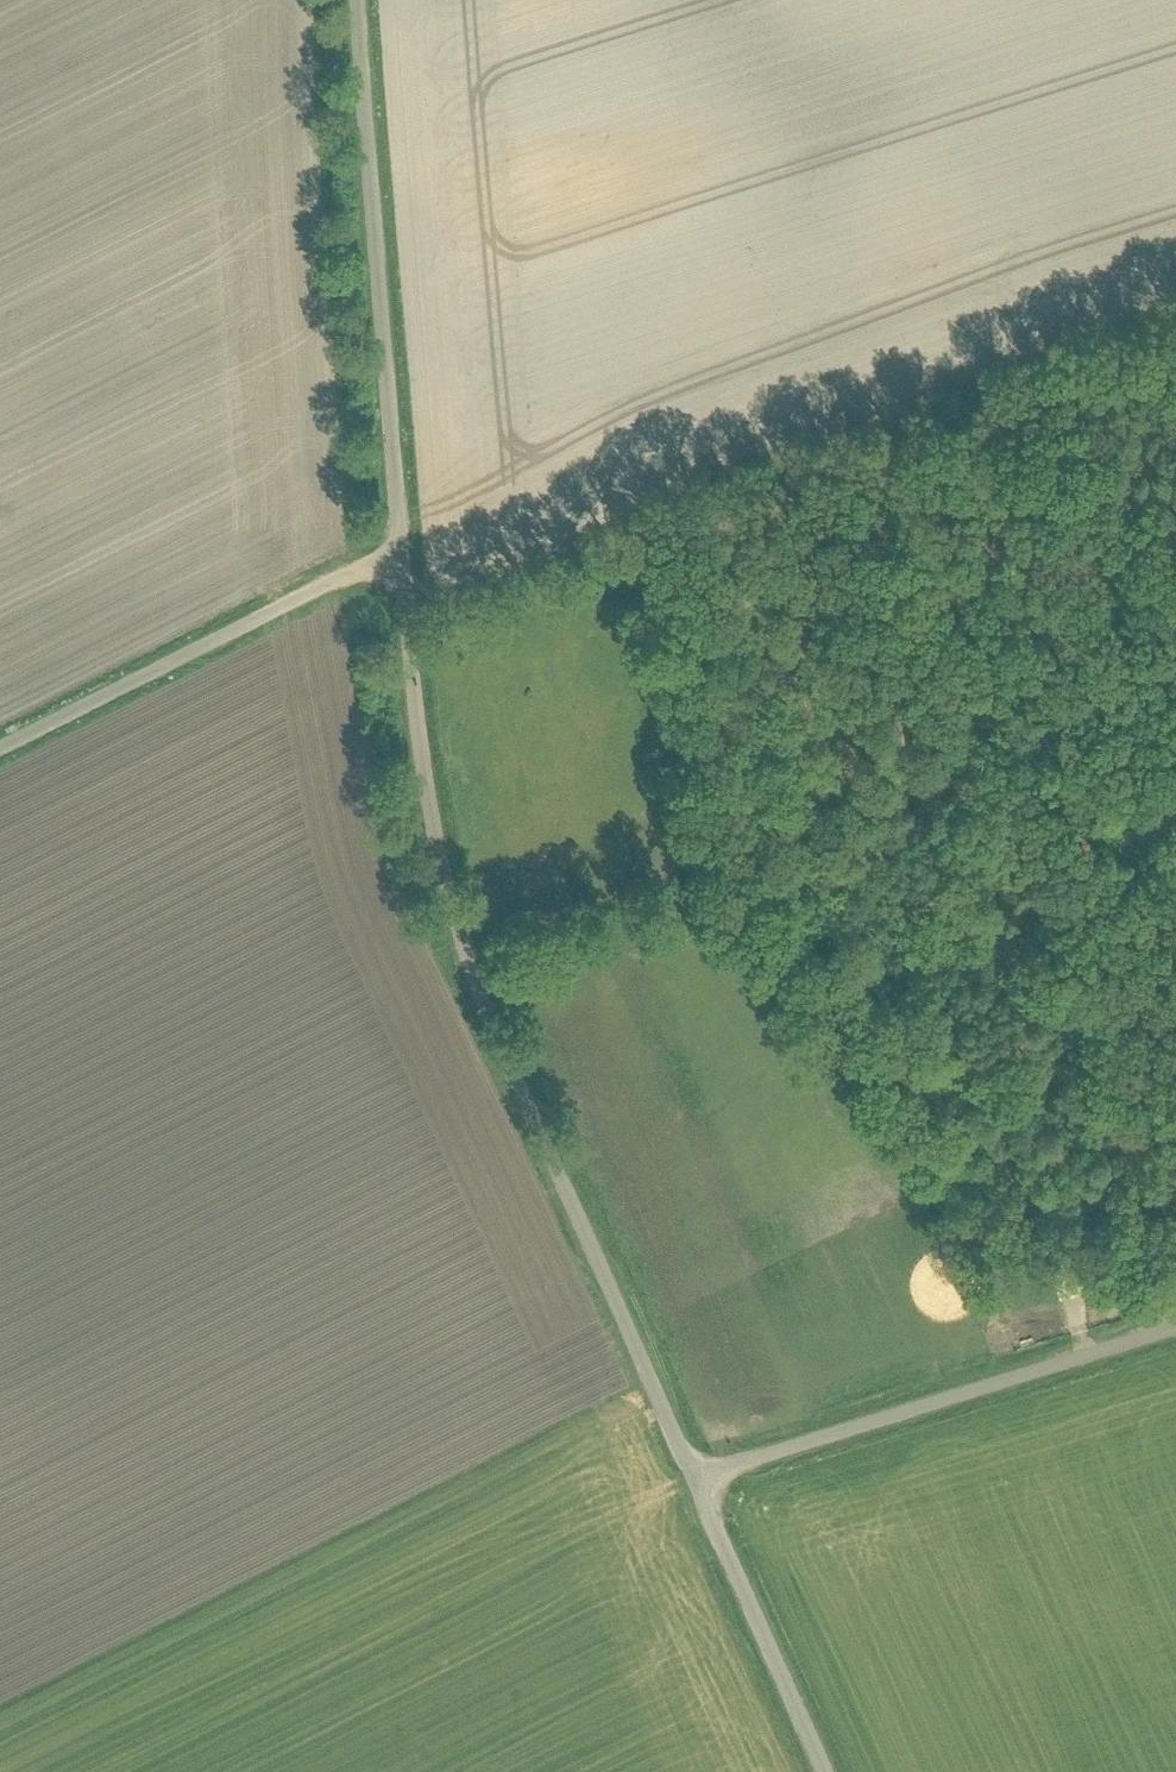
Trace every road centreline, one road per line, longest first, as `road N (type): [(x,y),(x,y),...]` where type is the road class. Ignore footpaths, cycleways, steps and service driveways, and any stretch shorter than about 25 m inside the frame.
road 1 (unclassified): [(692,1476),(460,929),(426,785),(403,542)]
road 2 (unclassified): [(403,542),(359,0)]
road 3 (unclassified): [(692,1476),(1175,1327)]
road 4 (unclassified): [(0,745),(403,542)]
road 5 (unclassified): [(824,1771),(692,1476)]

